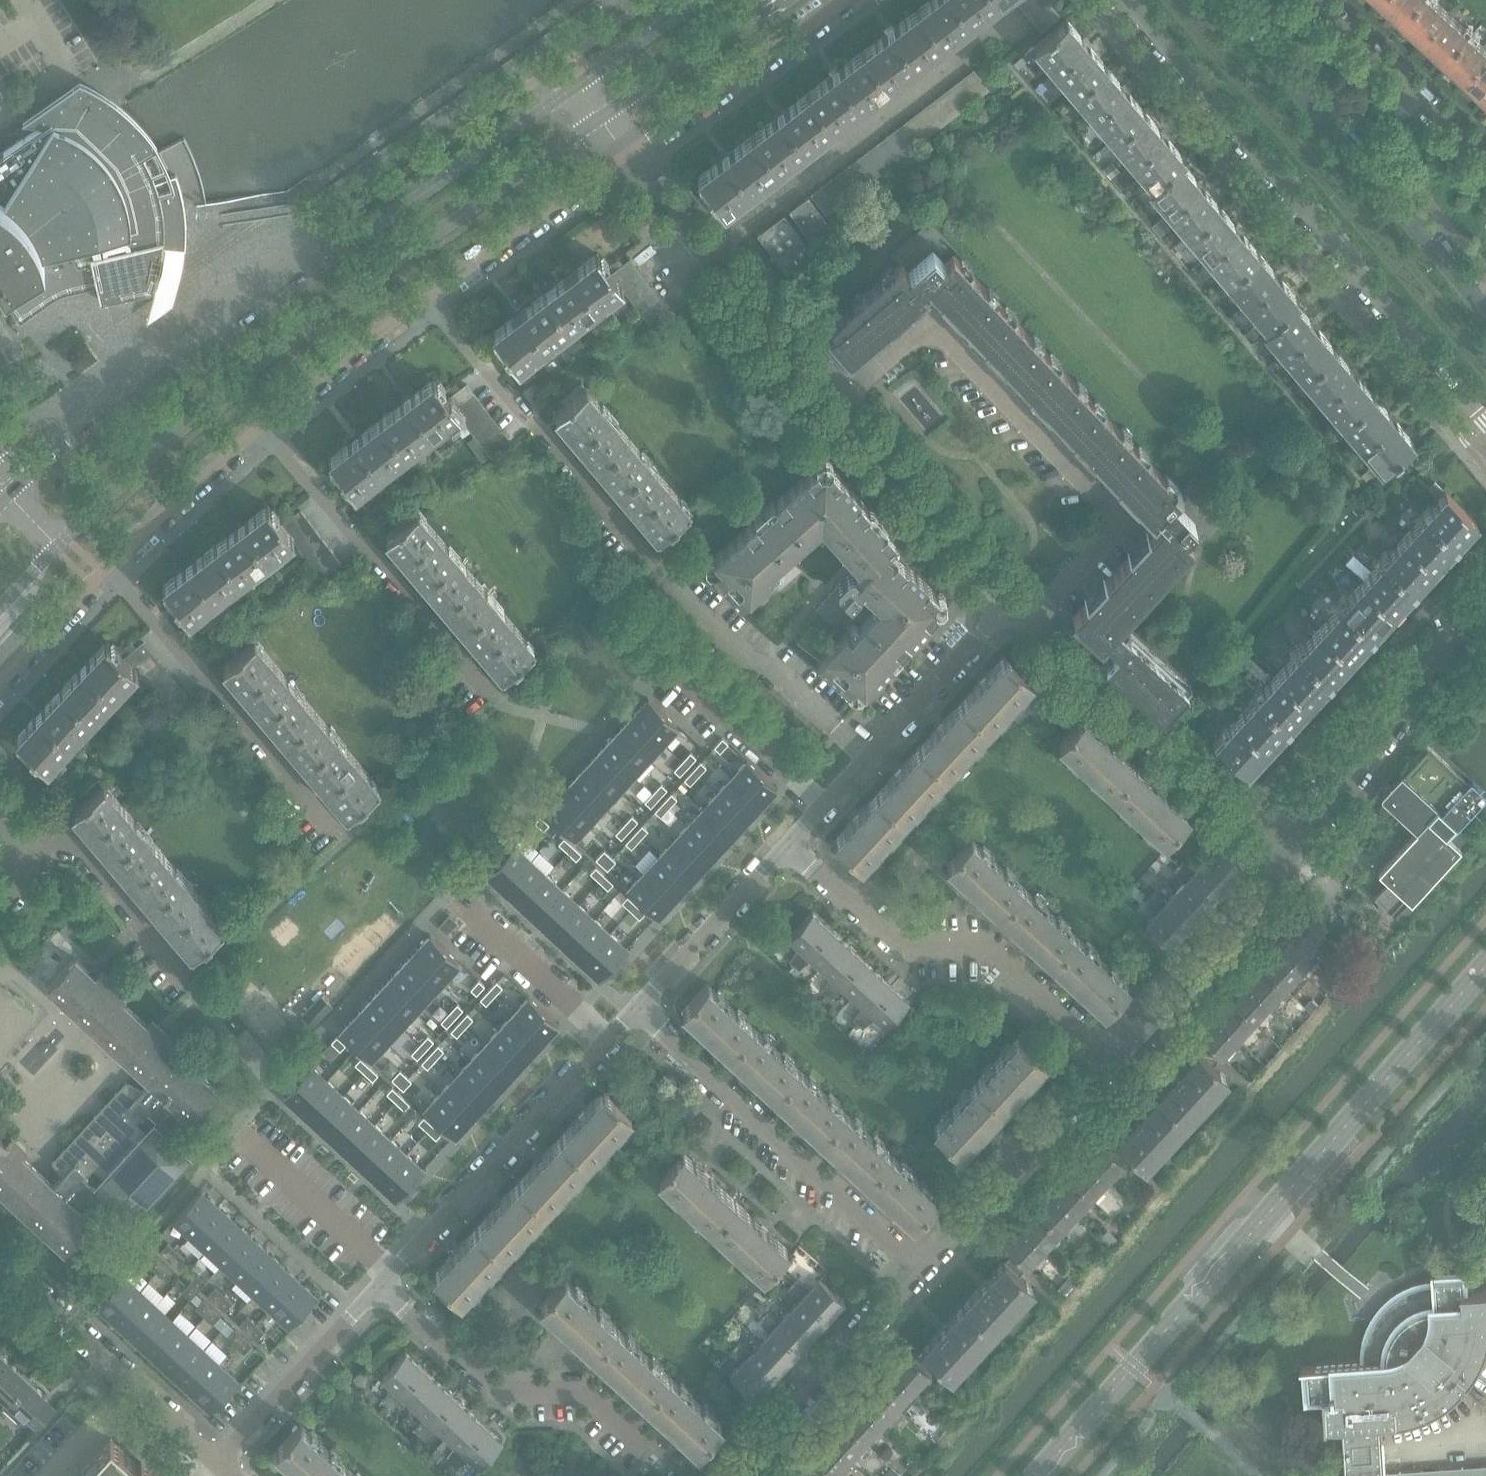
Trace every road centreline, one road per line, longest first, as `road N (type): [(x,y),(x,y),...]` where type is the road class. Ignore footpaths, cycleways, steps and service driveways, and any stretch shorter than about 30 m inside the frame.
road 1 (secondary): [(577,85),(9,495)]
road 2 (secondary): [(60,544),(284,344),(600,118)]
road 3 (tertiary): [(1037,1475),(1485,965)]
road 4 (secondary): [(1130,0),(1485,411)]
road 5 (residential): [(1031,619),(1121,524),(941,321),(841,397)]
road 6 (secondary): [(1485,311),(1222,0)]
road 7 (residential): [(1109,1054),(1002,952),(895,942),(789,851)]
road 8 (residential): [(921,1264),(640,1008)]
road 9 (residential): [(685,1475),(581,1391),(487,1387),(380,1288)]
road 10 (residential): [(342,848),(107,568)]
road 11 (residential): [(494,702),(261,427)]
road 12 (residential): [(653,566),(424,299)]
road 13 (residential): [(1288,854),(1031,619)]
road 14 (residential): [(610,1038),(380,1288)]
road 15 (residential): [(1288,854),(1485,585)]
road 16 (residential): [(841,397),(626,155)]
road 17 (residential): [(216,1462),(0,1261)]
road 18 (residential): [(726,1475),(921,1264)]
road 19 (residential): [(921,1264),(1109,1054)]
road 20 (residential): [(1009,601),(831,804)]
road 21 (residential): [(626,155),(846,0)]
road 22 (residential): [(1109,1054),(1288,854)]
road 23 (residential): [(1009,601),(841,397)]
road 24 (residential): [(424,299),(626,155)]
road 25 (residential): [(380,1288),(216,1462)]
road 26 (residential): [(191,981),(81,847),(51,842),(27,853)]
road 27 (residential): [(1318,0),(1485,156)]
road 28 (residential): [(789,851),(640,1008)]
road 29 (secondary): [(600,118),(774,0)]
road 30 (residential): [(107,568),(261,427)]
road 31 (residential): [(831,804),(678,663)]
road 32 (residential): [(261,427),(424,299)]
road 33 (residential): [(610,1038),(458,899)]
road 34 (residential): [(0,682),(107,568)]
road 35 (secondary): [(697,0),(577,85)]

